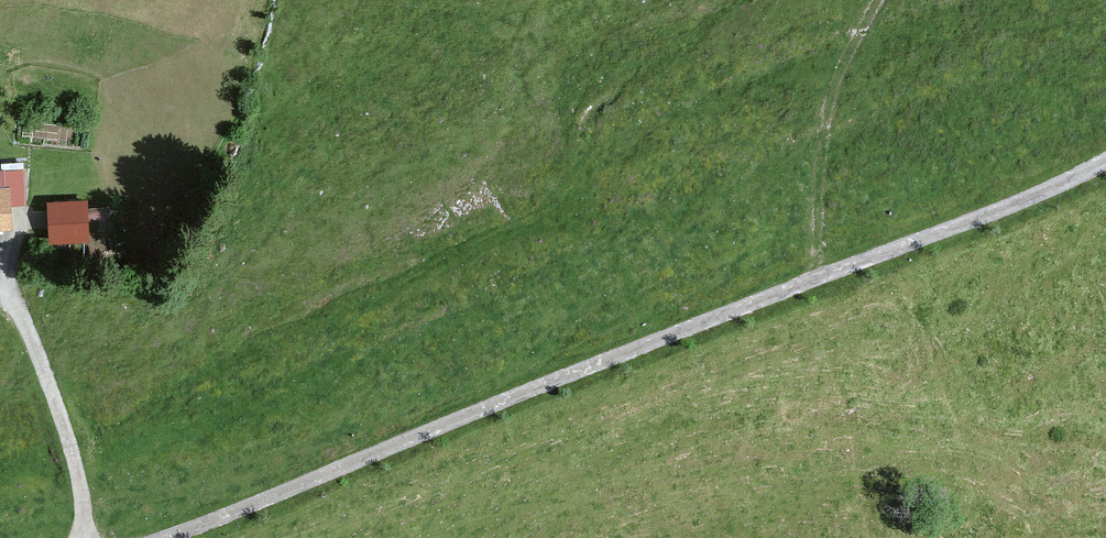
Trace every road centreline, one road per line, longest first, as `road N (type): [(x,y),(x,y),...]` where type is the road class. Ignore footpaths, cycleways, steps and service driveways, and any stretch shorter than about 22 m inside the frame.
road 1 (track): [(156,537),(277,497),(1105,160)]
road 2 (track): [(880,0),(835,87),(817,277)]
road 3 (track): [(86,537),(76,473),(9,281)]

